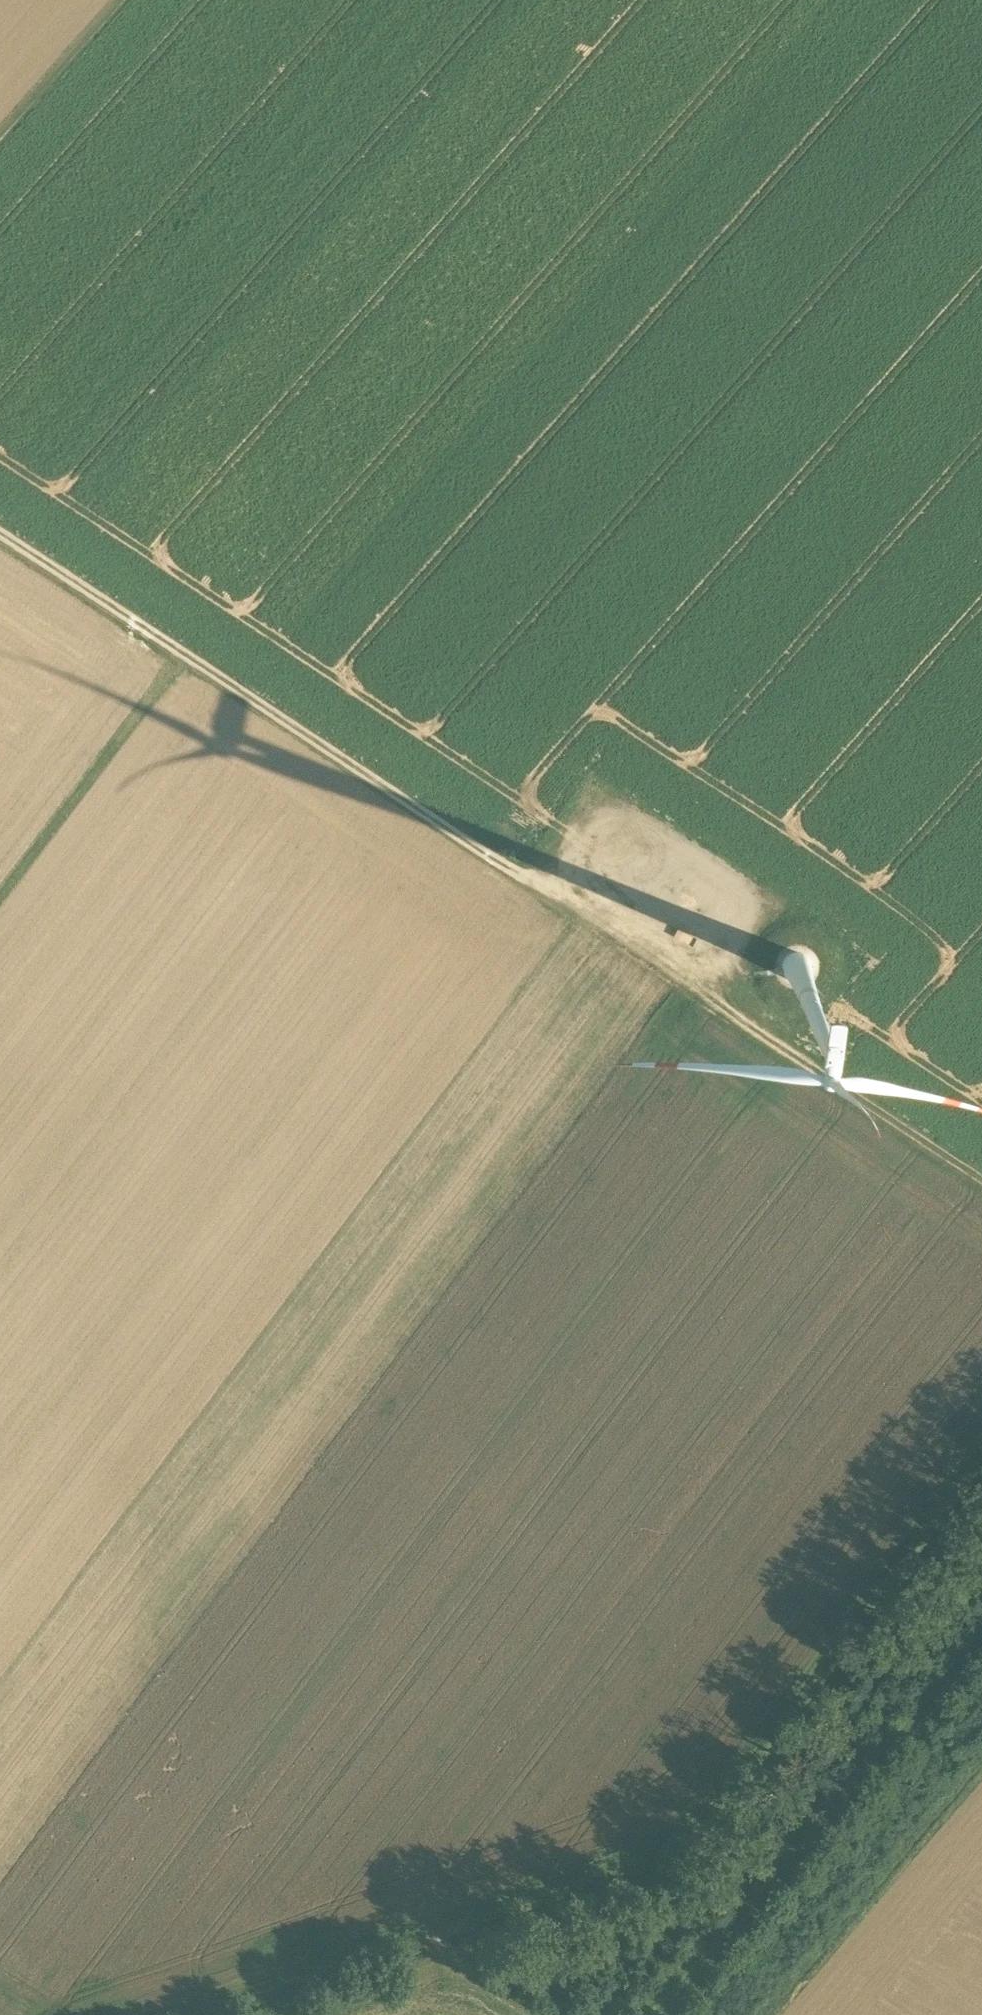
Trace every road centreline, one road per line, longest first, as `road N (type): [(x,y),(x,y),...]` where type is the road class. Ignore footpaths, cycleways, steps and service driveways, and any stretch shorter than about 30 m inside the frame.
road 1 (track): [(981,1181),(0,535)]
road 2 (track): [(981,1451),(708,1804),(651,1847),(168,2014)]
road 3 (track): [(774,2014),(981,1776)]
road 4 (track): [(0,141),(125,0)]
road 5 (track): [(432,1925),(441,1952),(536,2014)]

